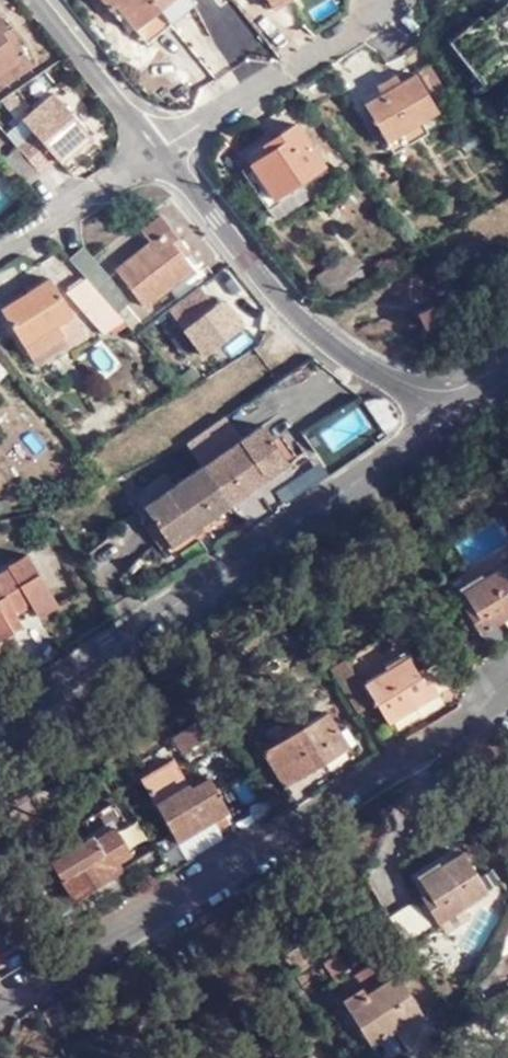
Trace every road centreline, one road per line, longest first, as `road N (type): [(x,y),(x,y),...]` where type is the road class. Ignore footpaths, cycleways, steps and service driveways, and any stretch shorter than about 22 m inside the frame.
road 1 (residential): [(0,1008),(507,691)]
road 2 (residential): [(448,422),(0,732)]
road 3 (residential): [(448,422),(304,323),(253,274),(161,146)]
road 4 (residential): [(389,0),(161,146)]
road 5 (residential): [(161,146),(0,247)]
road 6 (residential): [(161,146),(47,0)]

